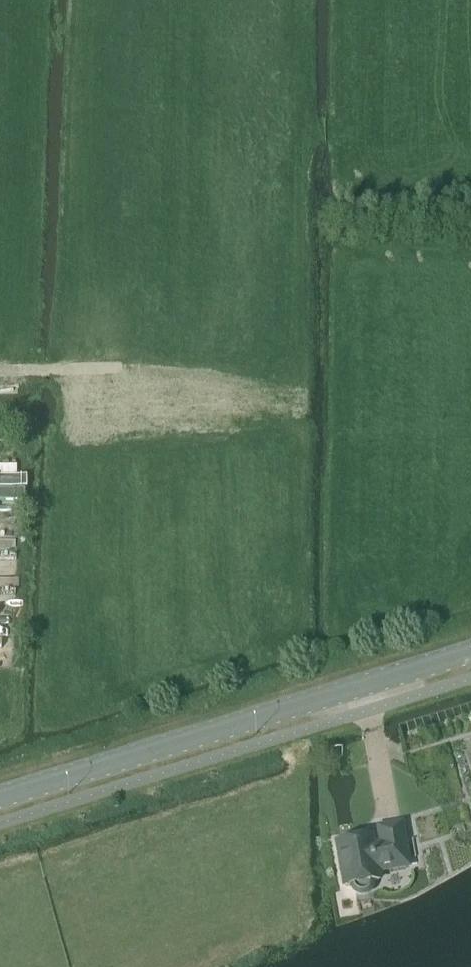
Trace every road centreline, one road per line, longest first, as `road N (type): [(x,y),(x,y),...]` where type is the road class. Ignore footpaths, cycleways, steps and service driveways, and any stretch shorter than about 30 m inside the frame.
road 1 (secondary): [(0,800),(470,652)]
road 2 (track): [(0,372),(125,369)]

